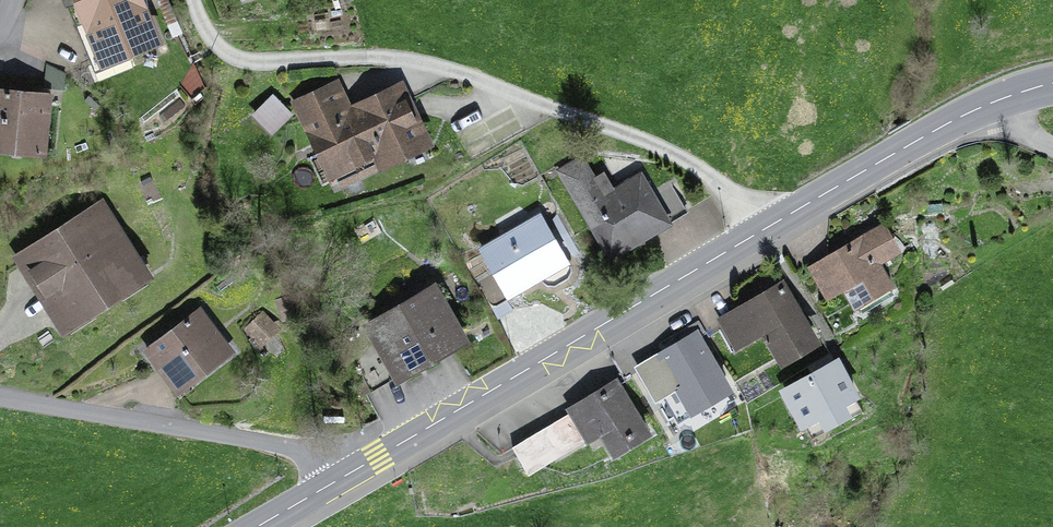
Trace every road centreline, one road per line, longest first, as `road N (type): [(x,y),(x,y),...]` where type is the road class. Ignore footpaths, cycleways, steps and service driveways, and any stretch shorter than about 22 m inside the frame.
road 1 (residential): [(190,0),(202,39),(223,57),(380,58),(659,150),(716,187),(755,236)]
road 2 (secondary): [(327,486),(755,236)]
road 3 (residential): [(0,395),(299,450),(327,486)]
road 4 (secondary): [(755,236),(989,103),(1052,85)]

